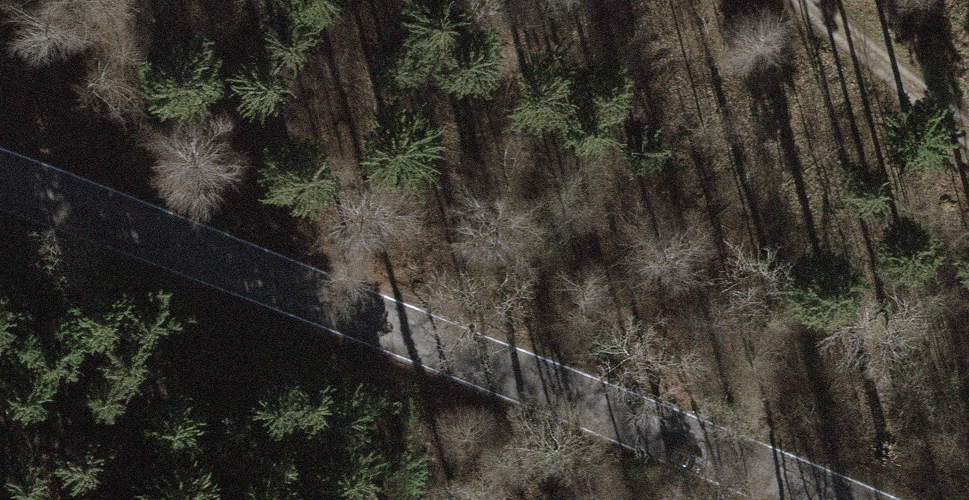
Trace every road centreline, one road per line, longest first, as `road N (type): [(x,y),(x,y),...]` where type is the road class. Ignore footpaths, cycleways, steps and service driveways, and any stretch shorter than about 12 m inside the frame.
road 1 (tertiary): [(0,176),(822,499)]
road 2 (track): [(350,499),(160,429),(0,353)]
road 3 (track): [(806,0),(968,130)]

